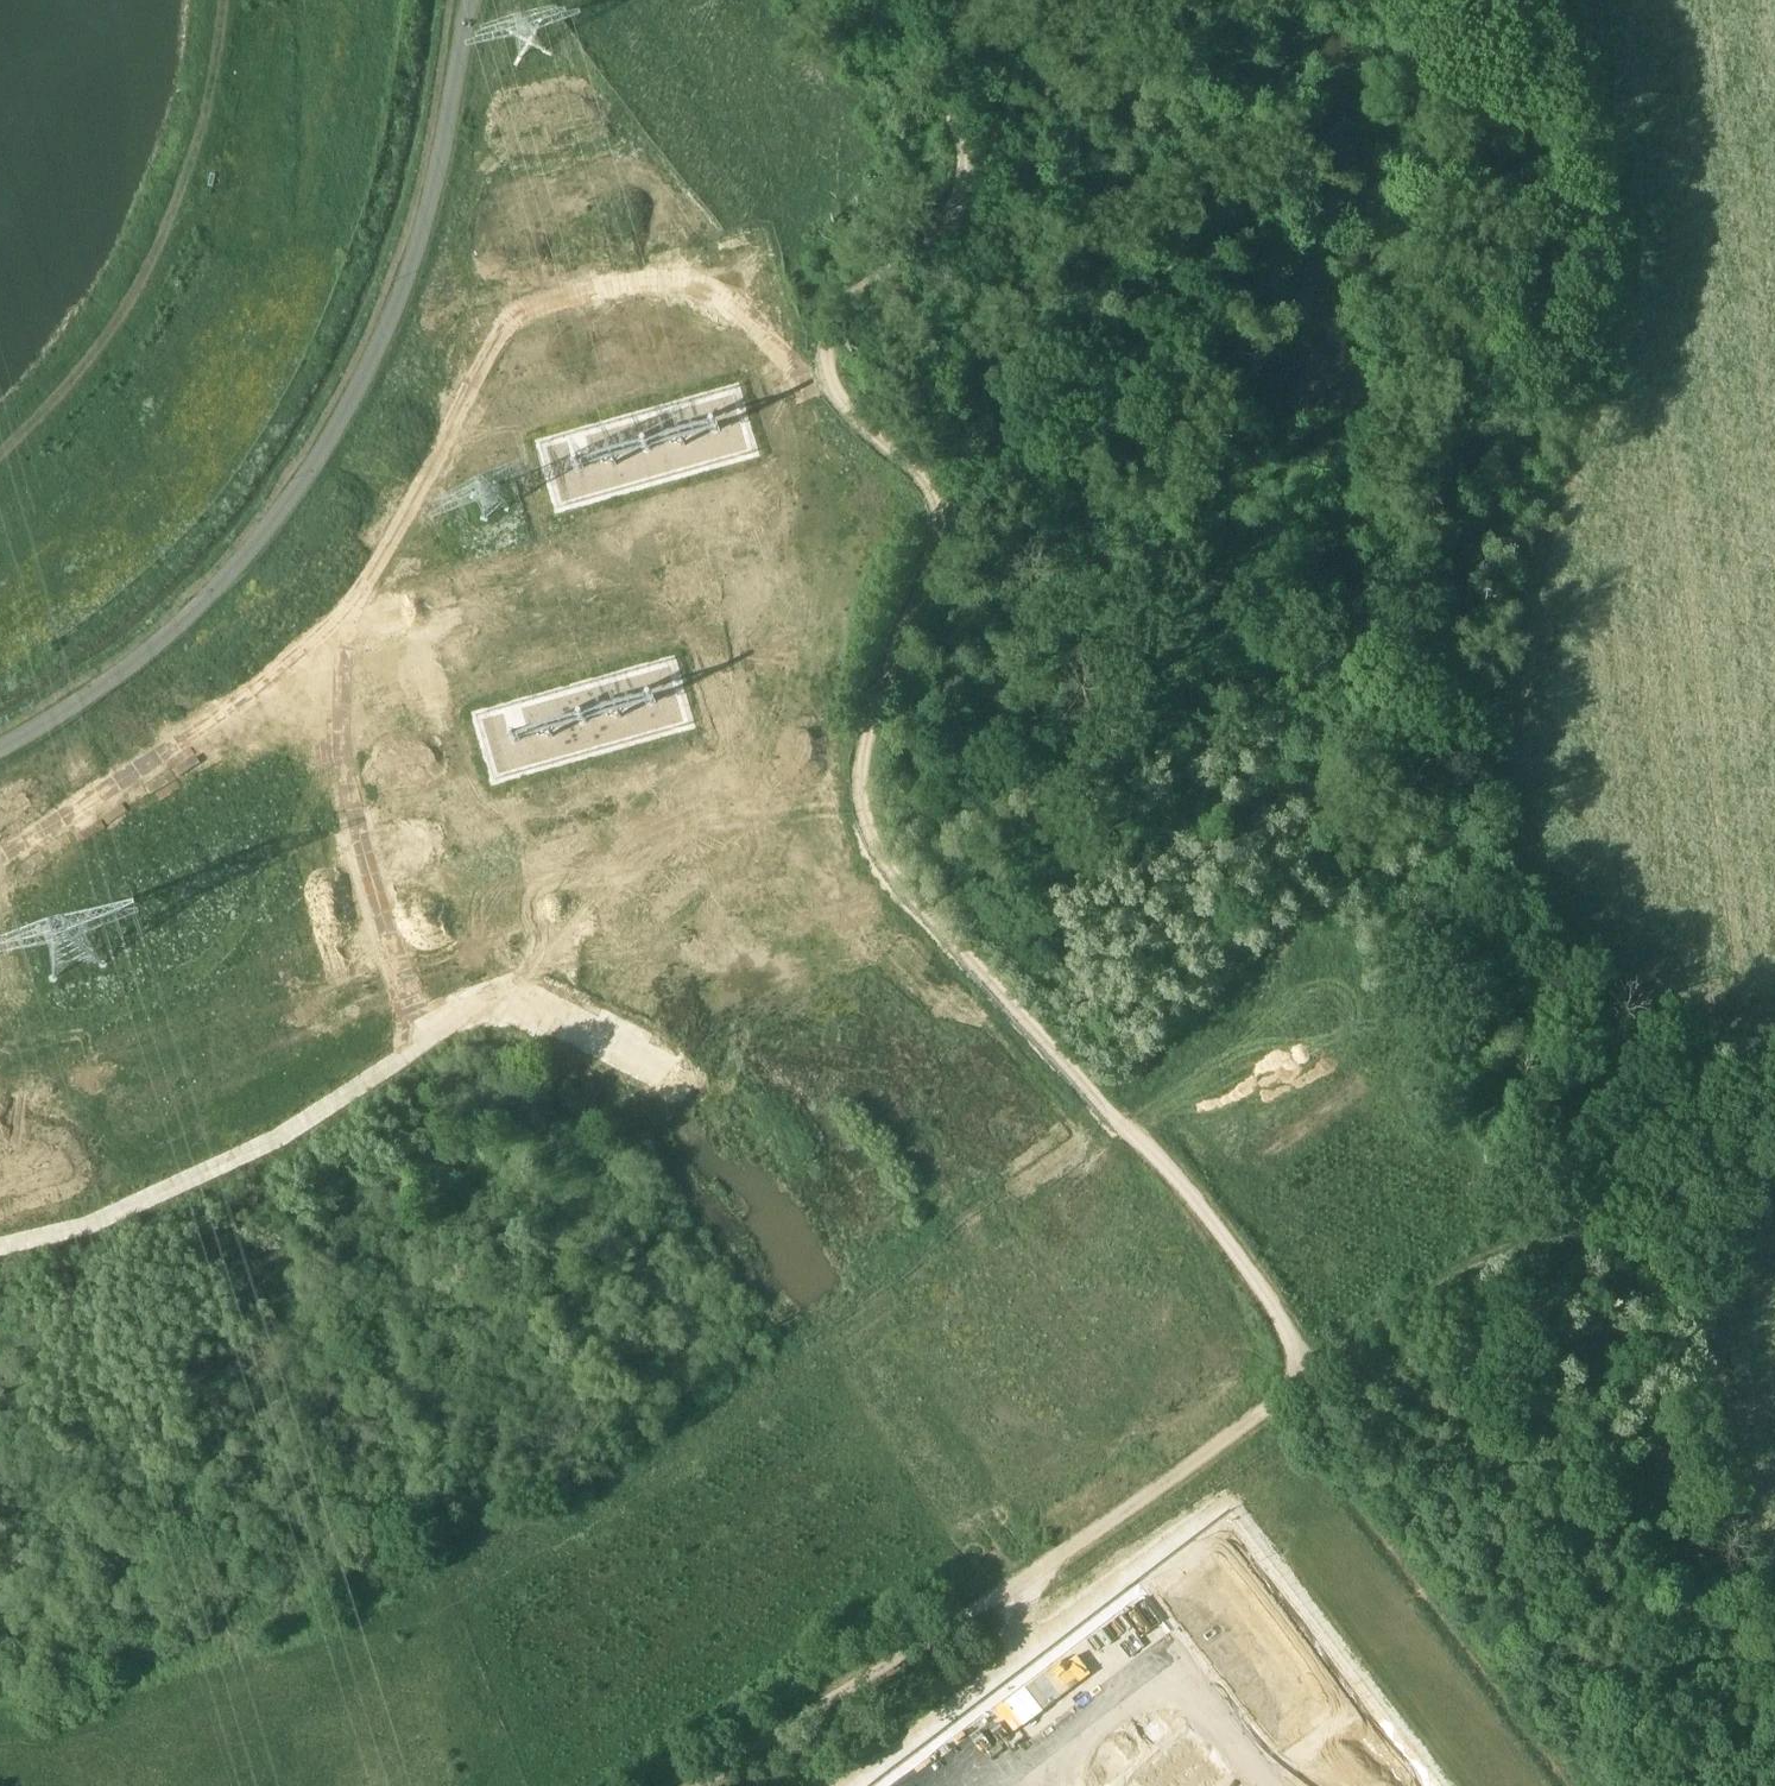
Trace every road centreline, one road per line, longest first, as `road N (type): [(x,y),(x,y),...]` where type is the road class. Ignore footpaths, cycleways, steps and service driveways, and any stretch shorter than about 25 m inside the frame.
road 1 (track): [(1312,1369),(1186,1196),(913,903),(869,843),(853,802),(852,768),(955,541),(935,491),(831,379),(830,336),(850,308),(985,189),(873,0)]
road 2 (unclassified): [(0,750),(137,663),(237,567),(335,432),(392,320),(449,139),(473,0)]
road 3 (track): [(1312,1369),(1252,1436),(710,1785)]
road 4 (track): [(1554,1244),(1483,1263),(1312,1369)]

